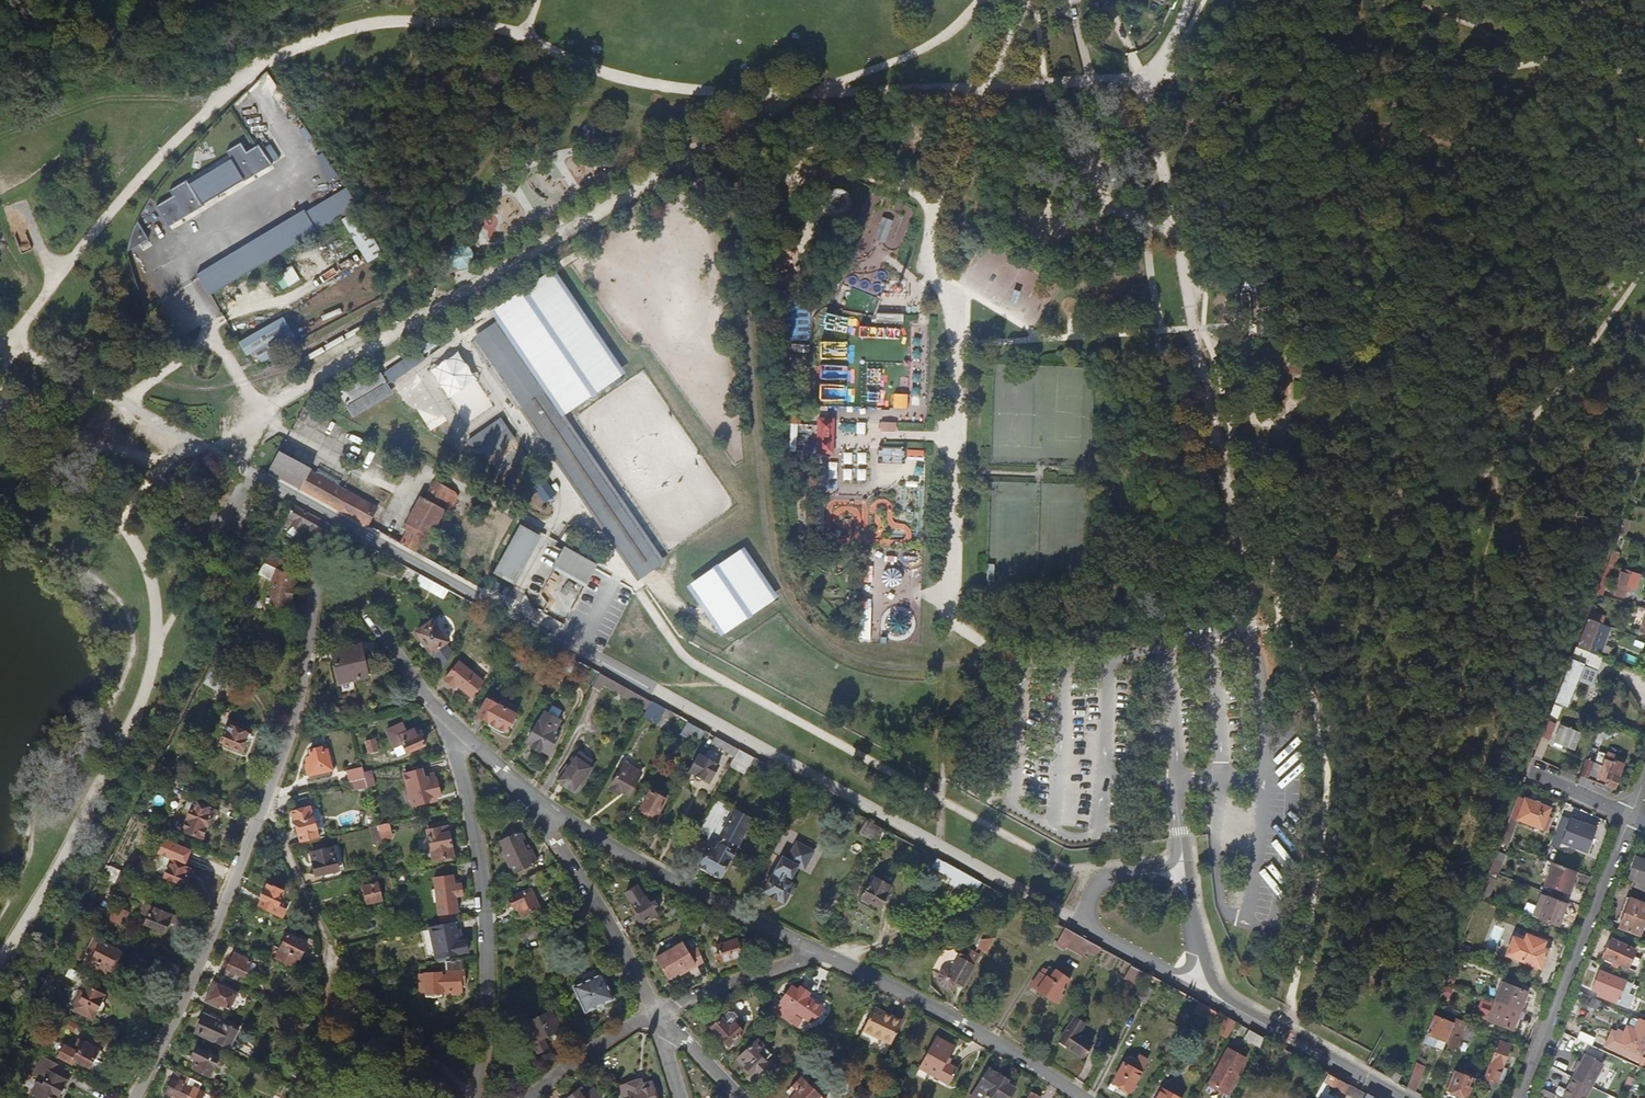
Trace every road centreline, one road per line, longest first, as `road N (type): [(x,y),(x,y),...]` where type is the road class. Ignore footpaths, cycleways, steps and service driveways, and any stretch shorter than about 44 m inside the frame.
road 1 (unclassified): [(251,472),(1399,1097)]
road 2 (residential): [(454,724),(486,897),(490,1008),(481,1097)]
road 3 (residential): [(267,797),(302,891),(355,980),(391,1027),(475,1097)]
road 4 (residential): [(825,956),(640,863),(532,795)]
road 5 (residential): [(136,1097),(267,797)]
road 6 (residential): [(1521,1097),(1630,816)]
road 7 (residential): [(1082,1097),(961,1023),(825,956)]
road 8 (residential): [(267,797),(292,733),(319,579),(345,571)]
road 9 (residential): [(658,1011),(532,795)]
road 10 (unclassified): [(235,500),(219,522),(175,515),(154,490),(157,461),(182,435),(251,472)]
road 11 (track): [(46,296),(196,377),(252,427)]
road 12 (residential): [(454,724),(414,680),(345,571)]
road 13 (residential): [(825,956),(658,1011)]
road 14 (residential): [(658,1011),(580,1054),(530,1097)]
road 15 (residential): [(743,1097),(658,1011)]

